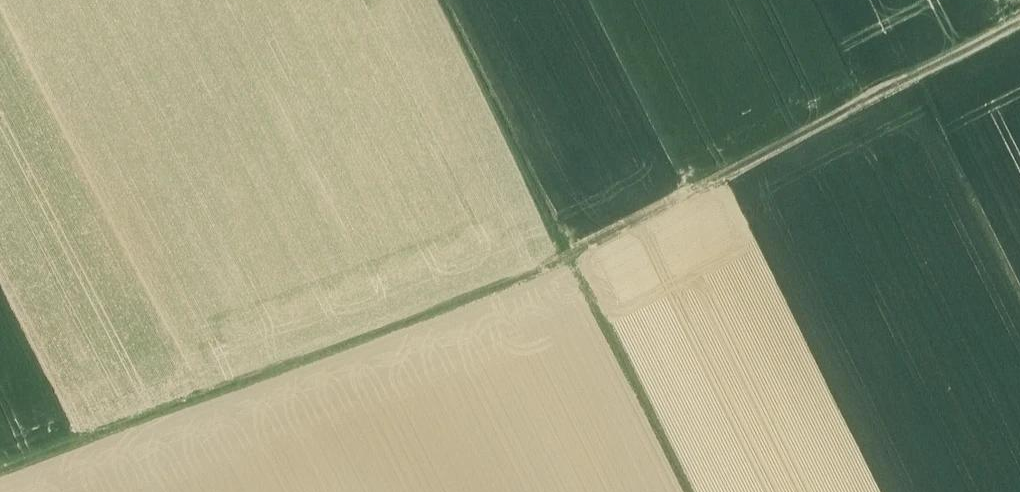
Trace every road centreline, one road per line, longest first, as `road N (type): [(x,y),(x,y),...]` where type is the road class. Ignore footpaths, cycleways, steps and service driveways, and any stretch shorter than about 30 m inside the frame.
road 1 (track): [(0,474),(571,259),(1019,24)]
road 2 (track): [(683,491),(442,0)]

